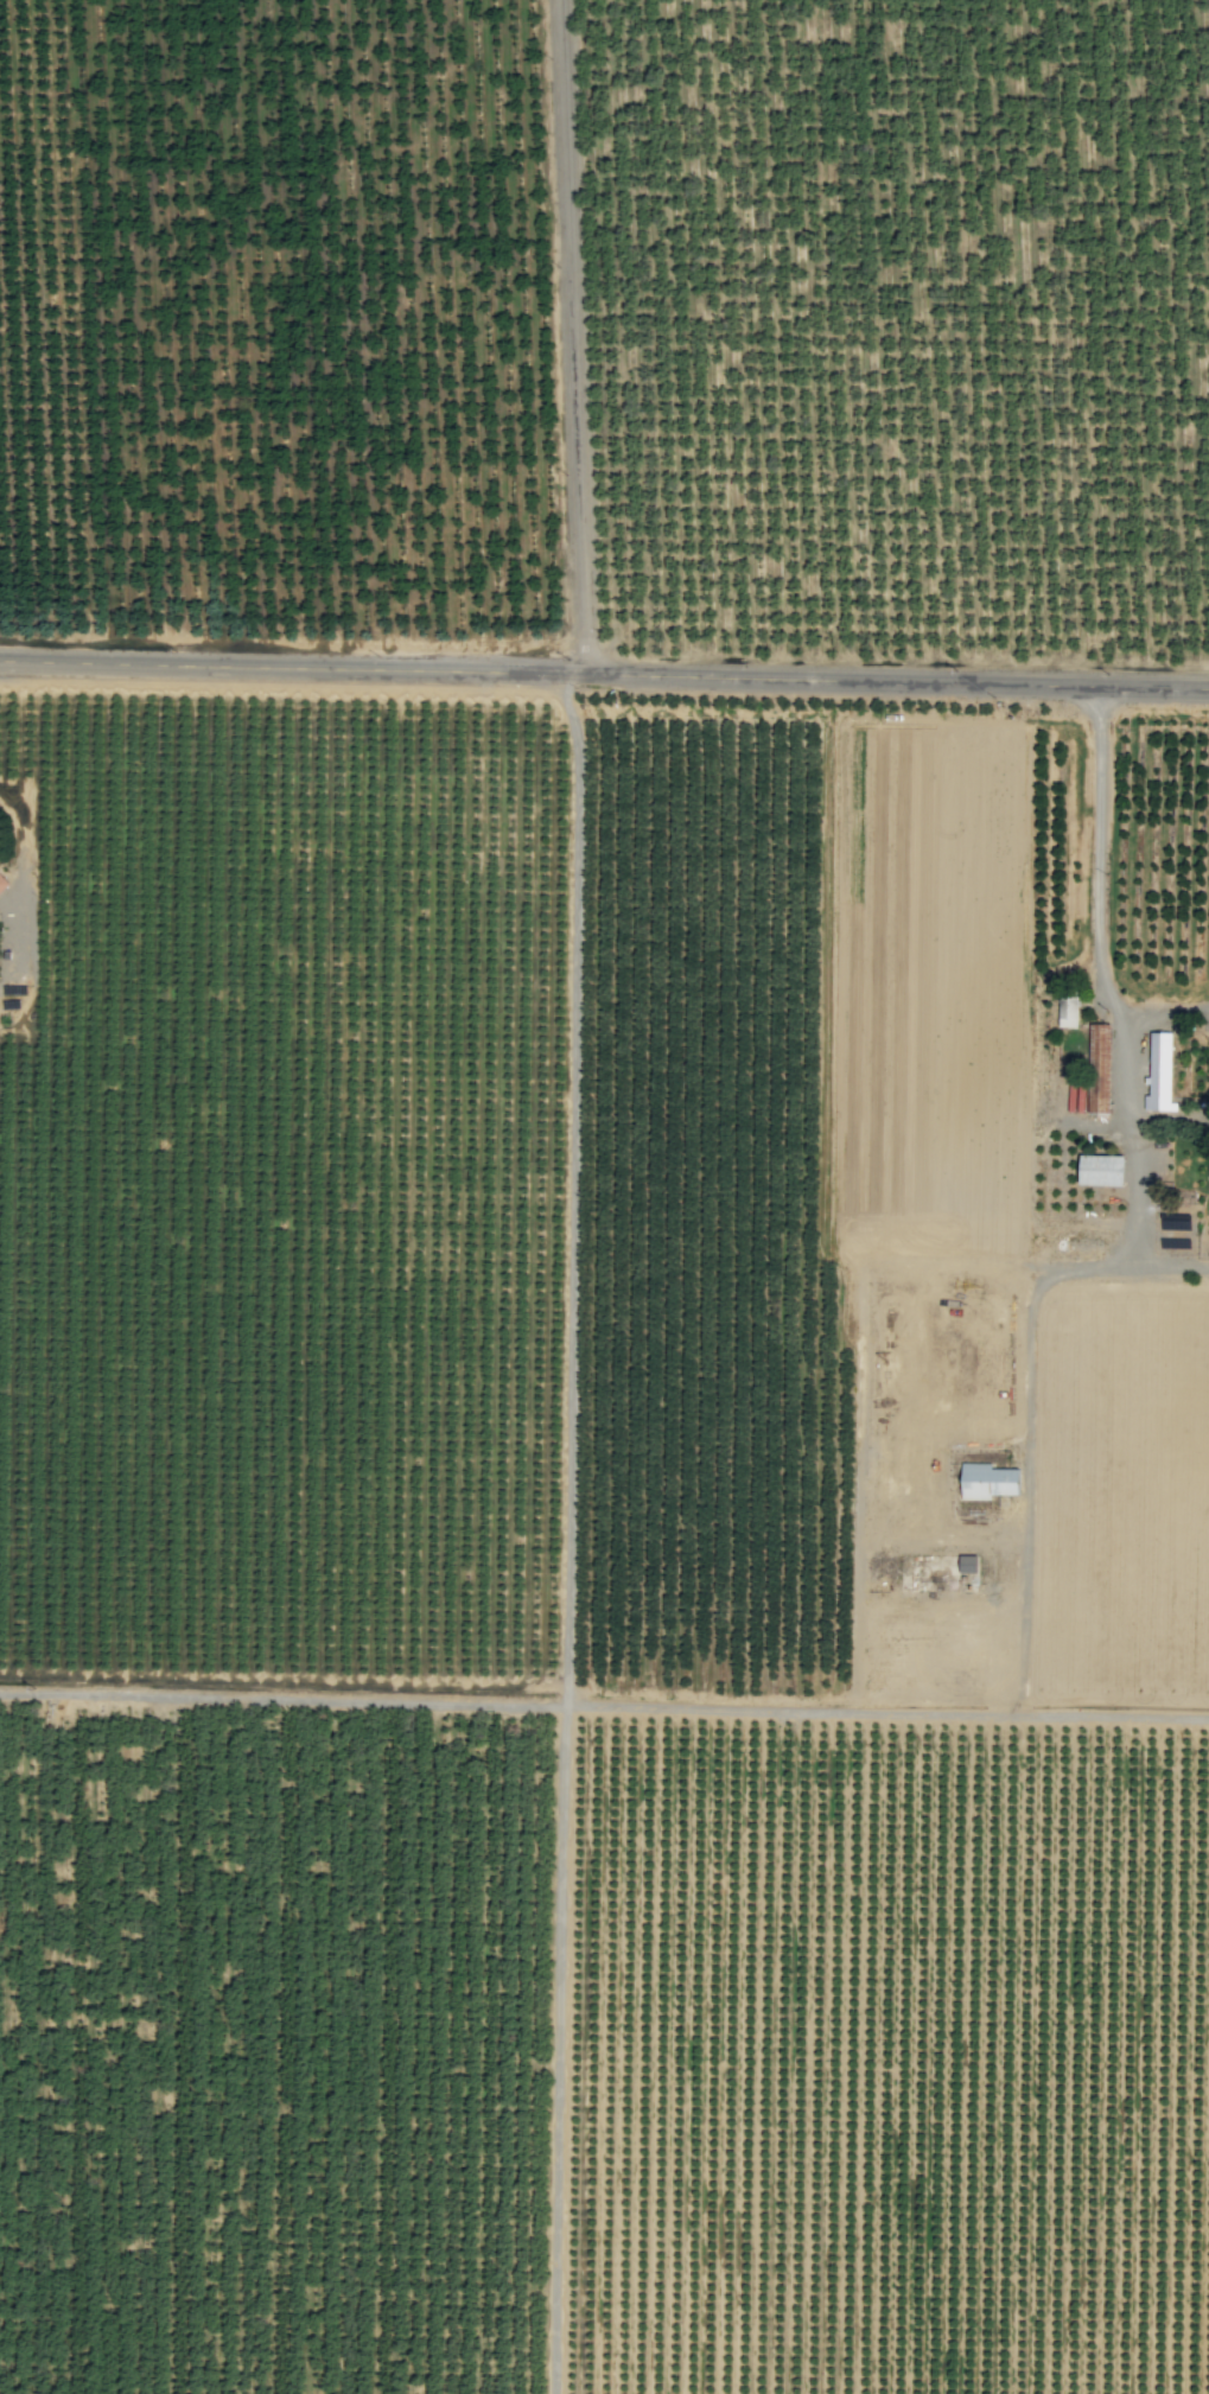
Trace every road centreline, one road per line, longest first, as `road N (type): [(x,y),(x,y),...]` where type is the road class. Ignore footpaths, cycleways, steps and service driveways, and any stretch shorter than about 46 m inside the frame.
road 1 (residential): [(0,661),(1208,686)]
road 2 (residential): [(590,674),(562,0)]

